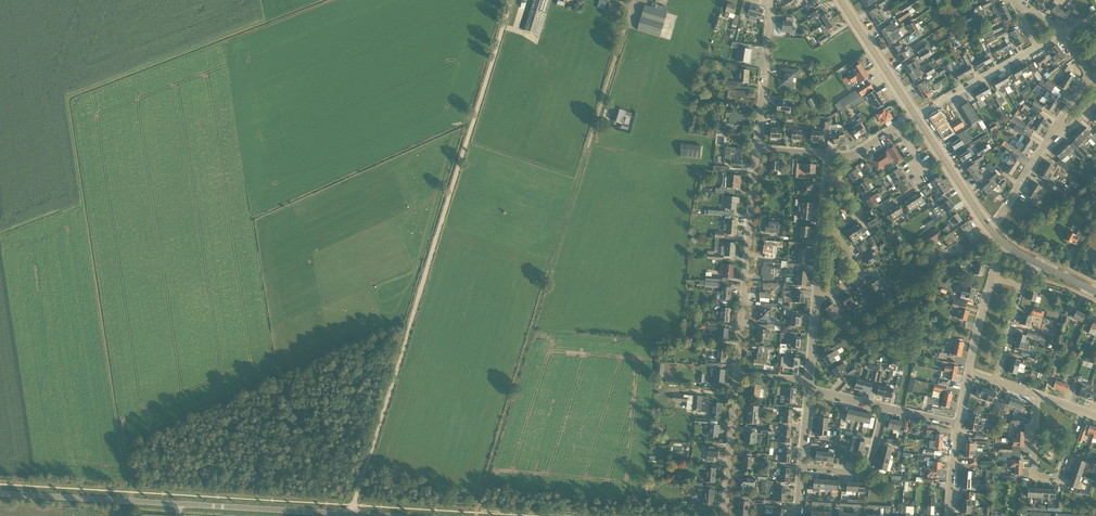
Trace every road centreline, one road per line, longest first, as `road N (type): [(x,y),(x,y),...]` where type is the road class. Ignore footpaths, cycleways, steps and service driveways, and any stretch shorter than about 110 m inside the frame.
road 1 (track): [(350,514),(500,30)]
road 2 (unclassified): [(0,493),(390,515)]
road 3 (track): [(477,512),(589,143)]
road 4 (residential): [(738,375),(759,149)]
road 5 (residential): [(1035,395),(1035,476),(1058,476),(1082,411)]
road 6 (residential): [(815,303),(855,276),(834,235),(855,210),(827,179)]
road 7 (unclassified): [(589,143),(633,0)]
road 8 (residential): [(759,149),(771,4)]
road 9 (residential): [(724,515),(738,375)]
road 10 (residential): [(914,116),(1036,48)]
road 11 (tertiary): [(914,116),(839,0)]
road 12 (tertiary): [(990,230),(914,116)]
road 13 (residential): [(801,471),(866,474),(883,408)]
road 14 (residential): [(995,381),(1019,286),(992,277)]
road 15 (residential): [(815,303),(827,179)]

